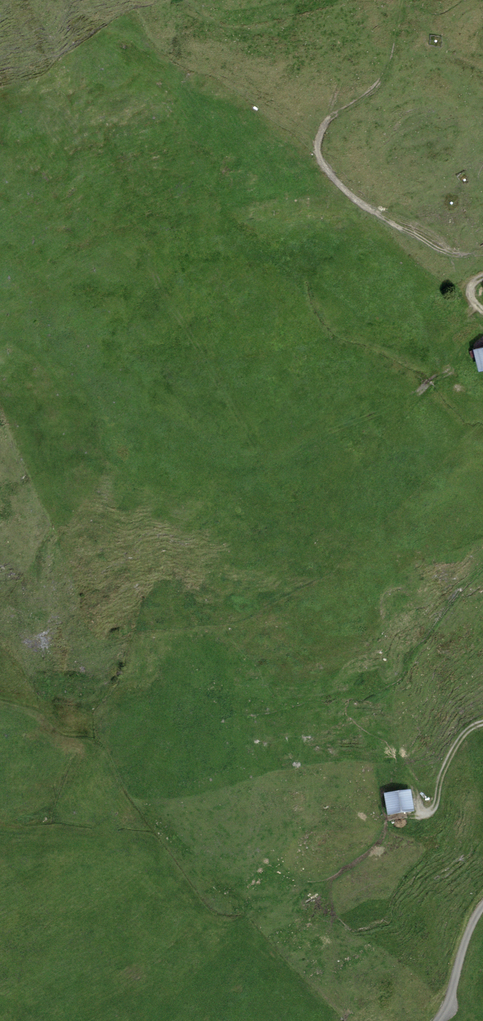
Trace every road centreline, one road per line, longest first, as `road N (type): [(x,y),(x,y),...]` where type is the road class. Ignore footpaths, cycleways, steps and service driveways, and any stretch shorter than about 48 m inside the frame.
road 1 (track): [(482,251),(459,254),(430,231),(353,199),(318,159),(335,98)]
road 2 (track): [(326,121),(384,75),(402,0)]
road 3 (track): [(482,905),(437,1020)]

